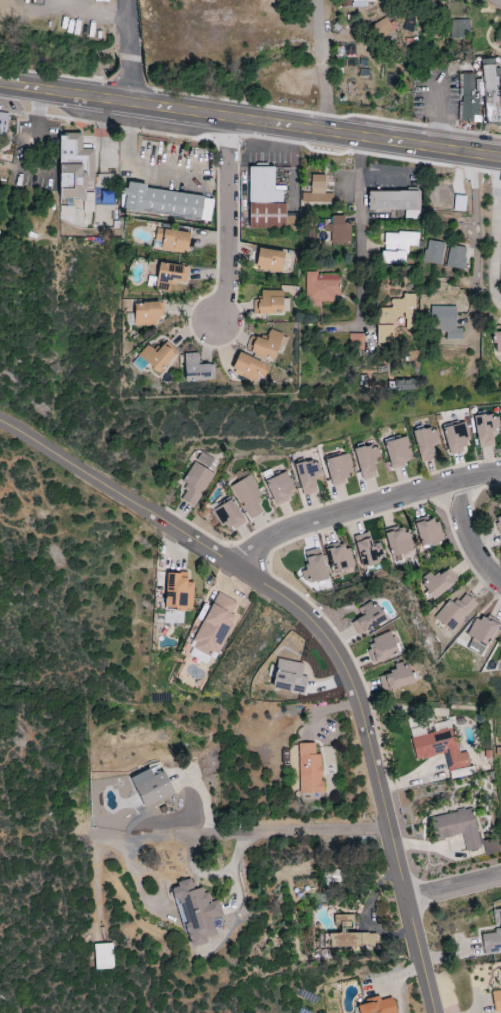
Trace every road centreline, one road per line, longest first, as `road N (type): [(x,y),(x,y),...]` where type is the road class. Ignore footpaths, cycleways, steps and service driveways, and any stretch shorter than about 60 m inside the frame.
road 1 (secondary): [(0,83),(500,157)]
road 2 (residential): [(157,520),(327,637),(356,694),(379,791)]
road 3 (residential): [(500,473),(450,480),(308,525),(234,569)]
road 4 (residential): [(389,838),(110,845)]
road 5 (residential): [(379,791),(435,1012)]
road 6 (residential): [(214,113),(230,228),(211,328)]
road 7 (residential): [(0,421),(157,520)]
road 8 (residential): [(315,0),(328,131)]
road 9 (residential): [(359,137),(360,259)]

